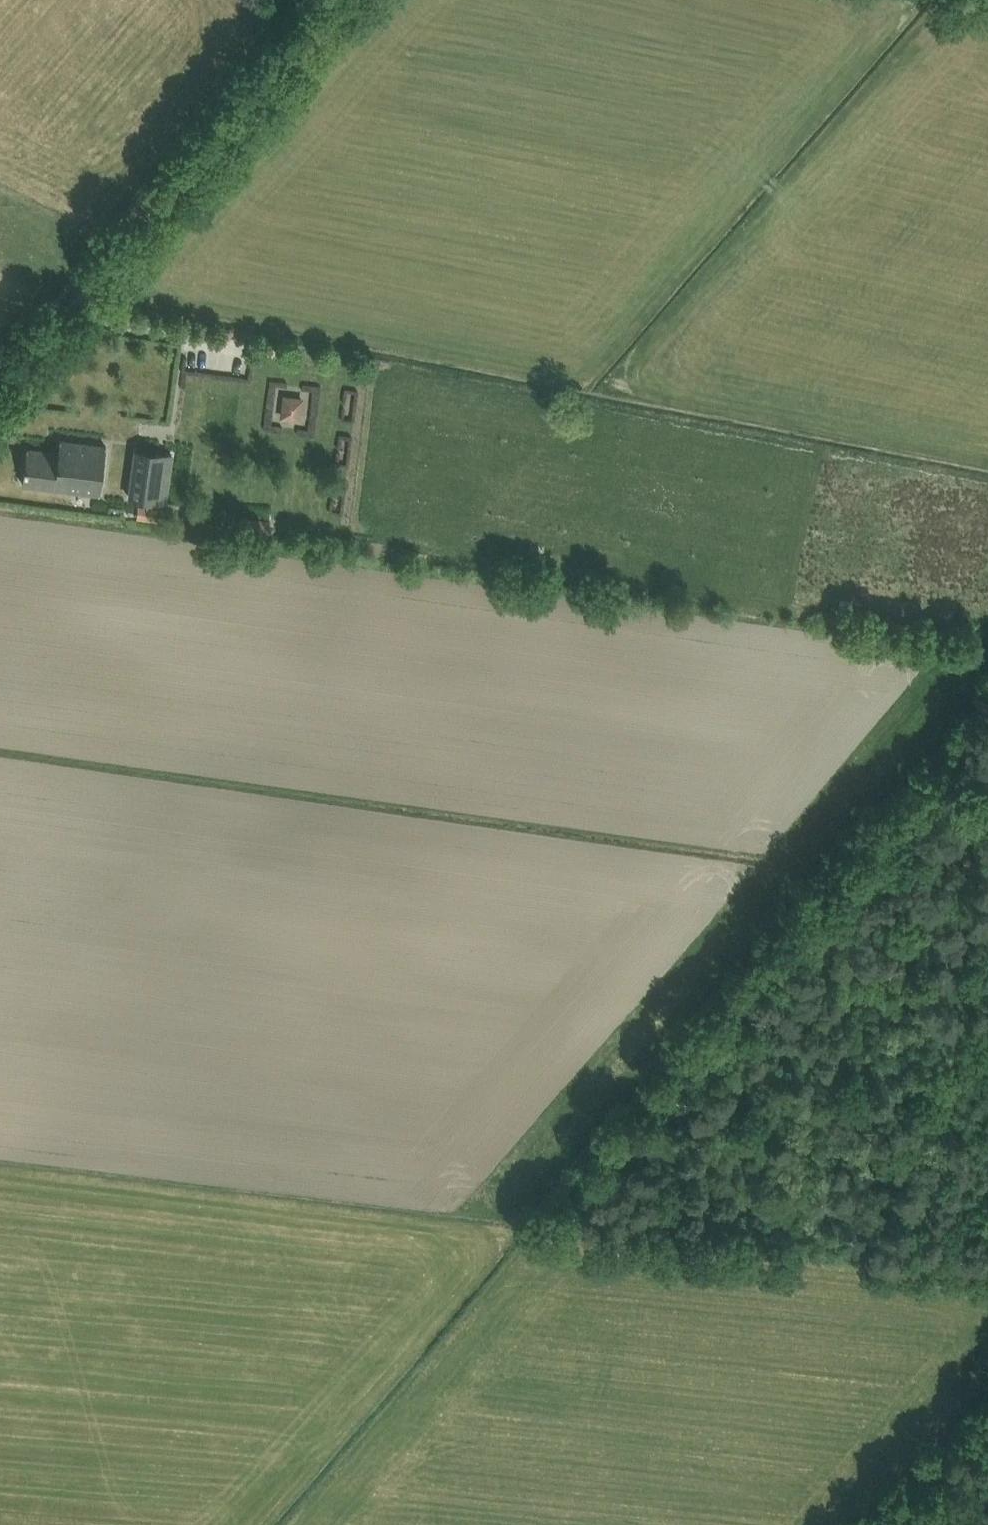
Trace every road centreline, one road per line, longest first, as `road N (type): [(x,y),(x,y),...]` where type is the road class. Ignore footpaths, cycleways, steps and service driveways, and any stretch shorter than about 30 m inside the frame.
road 1 (unclassified): [(0,379),(325,0)]

